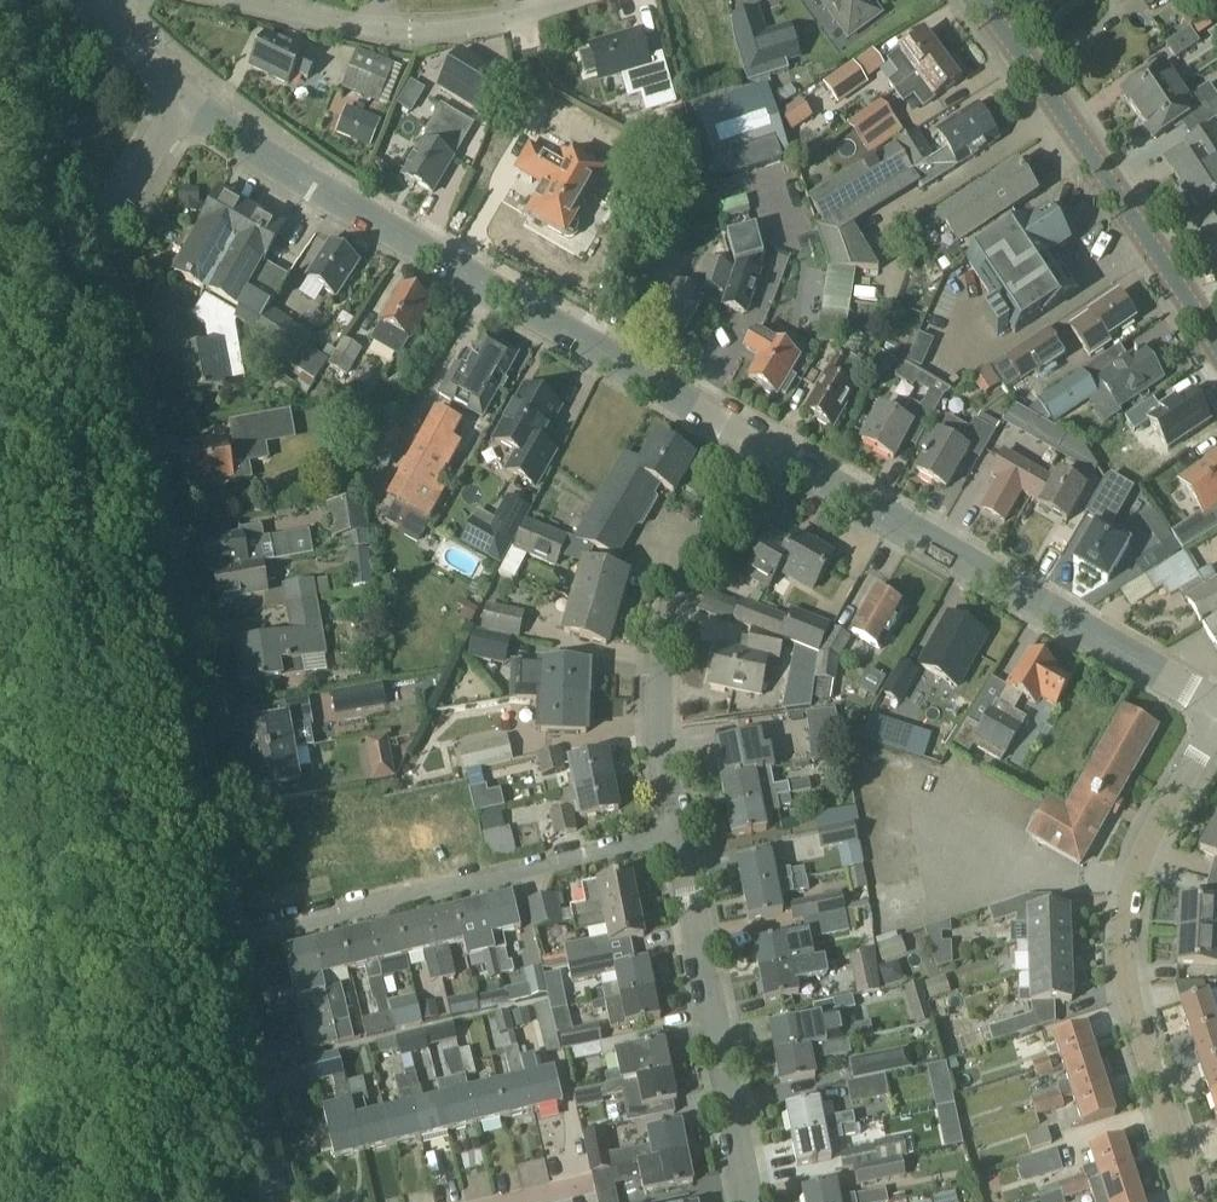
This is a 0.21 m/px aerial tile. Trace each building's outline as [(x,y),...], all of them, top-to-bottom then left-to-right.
[(848,39),(880,15),(869,0),(820,0),(848,39)] [(1190,30),(1207,19),(1198,7),(1181,18),(1190,30)] [(734,45),(747,86),(788,73),(785,64),(797,60),(787,30),(762,38),(754,14),(730,22),(734,45)] [(1199,45),(1195,39),(1212,28),(1207,19),(1190,30),(1165,47),(1175,61),(1199,45)] [(584,48),(616,39),(612,25),(580,35),(584,48)] [(581,59),(580,63),(580,66),(581,69),(583,72),(585,73),(588,74),(591,75),(597,74),(600,82),(635,71),(646,113),(674,105),(660,57),(647,61),(638,34),(590,48),(591,52),(587,52),(583,55),(581,59)] [(916,77),(941,59),(934,48),(937,46),(936,41),(933,36),(928,34),(925,36),(924,34),(898,53),(899,53),(887,62),(898,76),(887,84),(894,93),(906,84),(916,77)] [(252,64),(250,67),(288,86),(294,74),(308,81),(315,64),(301,57),(302,56),(264,39),(258,52),(254,54),(251,60),(252,64)] [(460,50),(436,90),(481,117),(505,77),(460,50)] [(872,50),(823,86),(837,106),(867,84),(865,81),(884,67),(872,50)] [(356,51),(337,99),(360,108),(363,99),(385,108),(401,69),(403,70),(405,63),(388,56),(385,63),(356,51)] [(941,59),(916,77),(933,100),(958,82),(957,81),(961,78),(959,73),(956,69),(952,67),(949,69),(941,59)] [(1164,66),(1121,94),(1137,118),(1180,89),(1164,66)] [(409,114),(423,91),(408,83),(395,106),(409,114)] [(1137,118),(1153,141),(1181,123),(1192,139),(1216,122),(1216,95),(1211,86),(1188,101),(1180,89),(1137,118)] [(788,155),(766,88),(697,111),(719,178),(727,175),(728,180),(781,162),(780,158),(788,155)] [(865,114),(848,127),(861,145),(866,142),(876,158),(873,160),(888,185),(898,200),(900,204),(922,190),(910,172),(894,146),(890,149),(878,133),(893,122),(880,103),(878,105),(870,94),(857,103),(865,114)] [(801,101),(780,115),(792,133),(813,119),(801,101)] [(423,143),(403,178),(433,195),(452,161),(439,153),(445,142),(452,146),(468,119),(445,105),(430,132),(423,143)] [(935,132),(946,150),(947,151),(987,124),(976,106),(935,132)] [(681,107),(664,112),(670,134),(687,130),(681,107)] [(351,141),(368,148),(378,122),(361,115),(351,141)] [(931,159),(910,172),(922,190),(998,142),(987,124),(947,151),(946,150),(931,159)] [(1163,159),(1172,173),(1173,172),(1182,185),(1179,188),(1185,197),(1188,195),(1198,210),(1216,198),(1216,168),(1213,162),(1216,159),(1216,125),(1163,159)] [(914,133),(894,146),(910,172),(931,159),(914,133)] [(530,147),(517,170),(544,186),(527,216),(564,237),(568,239),(571,238),(574,237),(577,235),(579,233),(579,229),(579,226),(577,223),(574,220),(601,174),(563,153),(558,163),(530,147)] [(873,160),(808,200),(823,224),(824,225),(888,185),(873,160)] [(52,162),(38,164),(41,186),(55,184),(52,162)] [(1016,166),(938,218),(957,247),(1011,213),(1036,196),(1016,166)] [(816,228),(830,269),(831,271),(855,274),(855,270),(850,270),(839,236),(853,228),(898,200),(888,185),(824,225),(823,224),(816,228)] [(198,189),(177,190),(178,207),(181,206),(181,214),(196,214),(196,206),(199,206),(198,189)] [(175,264),(174,269),(177,271),(175,274),(204,291),(205,289),(237,309),(238,308),(243,311),(237,321),(250,328),(268,296),(251,285),(282,230),(221,194),(184,258),(181,256),(178,260),(175,264)] [(1068,244),(1047,212),(1029,224),(1028,222),(1020,227),(1011,213),(957,247),(938,218),(912,235),(942,279),(967,263),(1015,335),(1074,296),(1074,295),(1076,294),(1050,256),(1068,244)] [(1194,240),(1216,275),(1216,223),(1197,236),(1198,237),(1194,240)] [(1082,239),(1088,249),(1110,234),(1103,225),(1082,239)] [(853,228),(839,236),(850,270),(855,270),(878,272),(853,228)] [(737,265),(723,306),(746,315),(760,275),(763,258),(759,243),(755,229),(729,236),(726,237),(730,251),(734,266),(737,265)] [(330,245),(307,280),(336,299),(359,264),(355,262),(355,258),(349,255),(346,255),(330,245)] [(704,259),(698,283),(726,290),(732,267),(704,259)] [(828,268),(819,322),(822,323),(820,344),(834,345),(836,325),(847,327),(855,274),(831,271),(830,269),(828,268)] [(773,308),(784,279),(766,272),(755,302),(773,308)] [(383,324),(373,342),(399,357),(409,339),(430,305),(418,298),(417,294),(409,289),(405,291),(403,289),(383,324)] [(191,317),(203,326),(235,321),(232,308),(206,292),(191,317)] [(1090,318),(1072,330),(1090,357),(1109,345),(1105,339),(1134,321),(1119,297),(1089,317),(1090,318)] [(272,311),(252,340),(294,369),(314,340),(272,311)] [(896,342),(938,380),(962,354),(919,316),(896,342)] [(223,384),(246,380),(235,321),(203,326),(204,327),(208,348),(182,353),(190,397),(208,394),(208,398),(219,396),(218,392),(224,391),(223,384)] [(1047,331),(1005,359),(1020,382),(1062,354),(1047,331)] [(754,334),(745,350),(759,358),(747,378),(763,387),(763,392),(769,396),(774,394),(777,396),(799,360),(754,334)] [(463,354),(440,395),(482,419),(518,356),(485,338),(473,360),(463,354)] [(344,341),(329,366),(346,376),(361,352),(344,341)] [(1119,348),(1028,409),(1034,418),(1036,416),(1038,420),(1042,422),(1054,414),(1092,389),(1089,385),(1098,379),(1118,410),(1162,380),(1142,350),(1127,359),(1119,348)] [(817,393),(805,412),(831,428),(867,367),(849,357),(846,363),(836,357),(824,376),(823,375),(814,391),(817,393)] [(989,368),(971,381),(983,399),(1001,386),(989,368)] [(307,394),(315,383),(303,375),(295,386),(298,388),(307,394)] [(295,386),(282,377),(273,390),(289,401),(298,388),(295,386)] [(525,390),(495,442),(517,454),(507,472),(535,488),(554,455),(539,445),(559,410),(550,404),(550,400),(537,393),(534,395),(525,390)] [(930,391),(920,410),(932,417),(943,398),(942,397),(931,391),(930,391)] [(1152,402),(1124,420),(1133,434),(1149,424),(1167,452),(1209,424),(1190,396),(1175,406),(1174,405),(1160,414),(1152,402)] [(364,405),(355,406),(357,422),(367,421),(364,405)] [(878,409),(860,443),(892,460),(902,443),(914,449),(932,417),(920,410),(910,405),(901,422),(878,409)] [(445,408),(395,500),(429,519),(441,496),(434,492),(458,449),(465,453),(479,427),(445,408)] [(190,469),(187,472),(189,481),(192,482),(193,486),(232,479),(229,465),(247,462),(247,465),(268,461),(263,432),(286,428),(283,413),(256,418),(257,421),(239,424),(242,446),(226,449),(226,446),(210,448),(210,451),(187,455),(190,469)] [(1038,437),(1046,425),(1034,418),(1027,429),(1038,437)] [(938,435),(916,473),(945,490),(966,454),(978,461),(994,432),(973,421),(959,447),(938,435)] [(180,429),(183,451),(223,444),(219,422),(180,429)] [(361,439),(356,470),(384,473),(386,462),(389,462),(391,449),(394,450),(395,445),(361,439)] [(625,457),(576,544),(617,561),(654,498),(652,496),(658,486),(674,495),(694,460),(658,439),(642,467),(625,457)] [(998,480),(981,510),(1003,523),(1021,493),(1030,499),(1040,482),(1045,485),(1049,479),(1004,453),(991,476),(998,480)] [(1180,482),(1203,516),(1213,510),(1216,516),(1216,456),(1180,482)] [(1040,482),(1030,499),(1040,504),(1038,507),(1066,523),(1085,491),(1057,475),(1053,482),(1049,479),(1045,485),(1040,482)] [(1133,490),(1111,476),(1105,480),(1085,515),(1097,522),(1073,564),(1080,568),(1078,573),(1097,583),(1099,579),(1106,584),(1128,546),(1107,534),(1133,490)] [(251,501),(253,512),(314,503),(313,492),(251,501)] [(473,519),(459,545),(500,567),(531,510),(506,497),(489,528),(473,519)] [(363,500),(325,506),(330,541),(369,535),(363,500)] [(222,525),(200,528),(208,573),(214,572),(247,566),(248,568),(262,565),(262,564),(310,556),(306,535),(263,542),(261,529),(240,533),(241,536),(224,539),(222,525)] [(525,525),(514,552),(555,569),(560,558),(584,567),(590,552),(525,525)] [(1164,528),(1151,536),(1158,548),(1171,539),(1164,528)] [(772,534),(747,577),(767,589),(787,555),(782,551),(787,543),(772,534)] [(787,555),(767,589),(768,590),(778,573),(812,592),(832,557),(797,536),(791,545),(787,543),(782,551),(787,555)] [(1148,574),(1119,591),(1128,606),(1150,593),(1161,587),(1167,598),(1177,592),(1181,600),(1216,579),(1208,566),(1195,574),(1183,553),(1164,563),(1163,561),(1146,571),(1148,574)] [(247,566),(214,572),(220,603),(267,595),(266,586),(275,584),(272,565),(262,567),(262,565),(248,568),(247,566)] [(585,566),(575,601),(617,613),(627,578),(585,566)] [(371,588),(369,571),(349,573),(350,590),(371,588)] [(264,598),(266,608),(314,600),(330,597),(327,581),(281,589),(282,595),(264,598)] [(1216,616),(1216,585),(1187,602),(1201,626),(1216,616)] [(875,592),(850,635),(880,652),(904,609),(875,592)] [(292,635),(235,645),(242,688),(282,681),(282,679),(303,675),(301,661),(325,657),(320,630),(317,615),(315,600),(287,605),(292,635)] [(575,601),(566,635),(607,647),(617,613),(575,601)] [(486,607),(481,631),(521,640),(526,616),(486,607)] [(748,608),(742,626),(764,633),(770,615),(748,608)] [(783,609),(773,636),(815,652),(826,626),(783,609)] [(948,616),(919,667),(957,688),(985,637),(948,616)] [(1201,626),(1216,653),(1216,616),(1201,626)] [(818,682),(815,704),(830,706),(833,684),(836,685),(839,663),(841,664),(849,649),(847,647),(850,641),(834,631),(820,658),(819,658),(816,682),(818,682)] [(720,649),(711,689),(761,700),(769,661),(780,663),(784,643),(754,632),(752,642),(743,640),(741,653),(720,649)] [(480,634),(475,656),(508,663),(512,641),(480,634)] [(993,680),(954,745),(968,753),(972,746),(1000,762),(1024,721),(1012,713),(1021,697),(1035,705),(1040,698),(1054,707),(1068,683),(1054,674),(1055,671),(1029,655),(1017,675),(1014,673),(1006,688),(993,680)] [(518,664),(517,701),(540,702),(540,700),(589,702),(590,668),(542,667),(542,665),(518,664)] [(901,664),(884,694),(899,703),(916,673),(901,664)] [(364,689),(334,694),(338,717),(368,712),(364,689)] [(540,700),(540,702),(539,734),(587,735),(589,702),(540,700)] [(266,724),(238,729),(244,761),(293,752),(290,732),(313,728),(308,702),(264,709),(266,724)] [(1031,824),(1025,834),(1080,866),(1157,730),(1123,711),(1065,812),(1049,803),(1047,806),(1039,801),(1027,822),(1031,824)] [(836,714),(807,717),(809,734),(824,732),(825,741),(839,740),(836,714)] [(761,737),(715,747),(721,781),(771,772),(775,771),(768,737),(761,738),(761,737)] [(507,739),(459,750),(465,774),(512,763),(507,739)] [(293,752),(244,761),(249,794),(278,789),(280,803),(316,797),(311,770),(297,772),(293,752)] [(559,752),(537,757),(542,777),(564,771),(559,752)] [(569,763),(574,791),(575,792),(613,784),(607,756),(569,763)] [(395,781),(391,758),(368,762),(372,785),(395,781)] [(847,763),(833,765),(837,786),(851,783),(847,763)] [(771,772),(721,781),(727,811),(790,799),(791,798),(789,787),(775,789),(771,772)] [(493,783),(474,788),(478,807),(498,803),(493,783)] [(575,792),(579,816),(580,820),(619,814),(613,784),(575,792)] [(574,791),(558,793),(562,814),(572,812),(574,817),(579,816),(575,792),(574,791)] [(790,799),(727,811),(732,839),(767,833),(766,827),(769,826),(772,821),(771,815),(779,813),(779,810),(792,808),(790,799)] [(815,818),(818,834),(854,827),(851,811),(815,818)] [(477,817),(481,836),(502,831),(497,812),(477,817)] [(562,814),(550,817),(555,840),(577,835),(574,817),(572,812),(562,814)] [(1199,850),(1216,861),(1216,824),(1215,823),(1199,850)] [(857,844),(854,827),(818,834),(822,851),(857,844)] [(772,857),(737,864),(743,893),(777,886),(806,881),(804,871),(790,874),(789,871),(775,873),(772,857)] [(587,908),(572,911),(574,923),(638,910),(632,880),(583,889),(587,908)] [(777,886),(743,893),(749,922),(783,915),(780,898),(794,895),(794,894),(808,891),(806,881),(777,886)] [(794,923),(802,922),(802,924),(846,915),(842,895),(802,903),(801,900),(795,901),(796,905),(790,906),(794,923)] [(513,899),(483,906),(500,976),(514,973),(512,962),(509,963),(502,937),(520,933),(513,899)] [(556,899),(527,906),(533,932),(562,926),(556,899)] [(1017,900),(988,910),(993,925),(1016,917),(1016,926),(1028,926),(1029,943),(1069,942),(1069,939),(1072,939),(1075,936),(1075,926),(1072,924),(1069,924),(1069,911),(1028,913),(1022,915),(1017,900)] [(1178,933),(1216,935),(1216,904),(1180,902),(1178,933)] [(483,906),(456,912),(463,946),(467,959),(483,955),(489,979),(500,976),(483,906)] [(638,910),(574,923),(576,935),(606,929),(609,947),(644,940),(638,910)] [(456,912),(427,919),(442,983),(453,980),(452,978),(455,977),(449,950),(463,946),(456,912)] [(813,960),(810,941),(857,932),(854,914),(846,915),(802,924),(804,935),(787,938),(787,939),(753,946),(759,975),(793,968),(814,963),(813,960)] [(427,919),(399,926),(407,960),(423,956),(426,971),(438,969),(442,983),(427,919)] [(399,926),(370,933),(387,1000),(388,1000),(382,979),(409,973),(406,960),(407,960),(399,926)] [(941,944),(941,934),(940,926),(924,931),(937,970),(943,968),(941,944)] [(370,933),(342,939),(351,973),(365,970),(373,1003),(375,1003),(379,1019),(389,1017),(385,1001),(387,1000),(370,933)] [(1177,965),(1216,967),(1216,951),(1216,935),(1178,933),(1177,965)] [(342,939),(314,946),(322,980),(351,973),(342,939)] [(897,939),(877,946),(883,964),(906,956),(900,939),(897,939)] [(602,942),(564,949),(568,967),(605,960),(602,942)] [(1029,943),(1017,944),(1017,957),(1029,956),(1029,974),(1070,973),(1069,942),(1029,943)] [(314,946),(285,953),(293,987),(322,980),(314,946)] [(605,960),(568,967),(571,986),(609,979),(605,960)] [(793,968),(759,975),(765,1004),(799,998),(795,979),(824,973),(821,960),(813,960),(814,963),(793,968)] [(617,988),(589,994),(591,1006),(654,992),(648,963),(614,970),(617,988)] [(877,973),(854,978),(858,997),(880,992),(877,973)] [(1030,992),(1018,993),(1018,1005),(1071,1003),(1071,991),(1074,991),(1076,988),(1076,978),(1073,976),(1070,976),(1070,973),(1029,974),(1030,992)] [(322,980),(293,987),(309,1054),(339,1048),(333,1025),(325,990),(322,980)] [(924,985),(929,1001),(944,996),(939,980),(924,985)] [(928,1003),(922,984),(905,990),(911,1009),(928,1003)] [(1174,985),(1190,1035),(1216,1026),(1216,1027),(1216,992),(1207,995),(1203,984),(1174,985)] [(341,986),(325,990),(333,1025),(349,1022),(341,986)] [(654,992),(591,1006),(593,1015),(606,1012),(610,1032),(660,1022),(654,992)] [(464,1016),(460,999),(447,1002),(451,1019),(464,1016)] [(935,1002),(935,1020),(956,1021),(957,1003),(935,1002)] [(549,1004),(535,1008),(546,1058),(560,1054),(549,1004)] [(438,1021),(434,1006),(420,1009),(423,1024),(438,1021)] [(418,1008),(389,1016),(394,1033),(422,1026),(418,1008)] [(530,1025),(526,1010),(513,1014),(517,1028),(530,1025)] [(803,1022),(769,1028),(775,1058),(809,1051),(809,1050),(849,1041),(865,1038),(862,1025),(843,1030),(839,1012),(803,1020),(803,1022)] [(898,1043),(926,1042),(925,1012),(897,1013),(898,1043)] [(508,1015),(493,1019),(499,1039),(513,1035),(508,1015)] [(1030,1016),(987,1030),(992,1045),(1035,1031),(1030,1016)] [(279,1040),(276,1024),(261,1027),(264,1043),(279,1040)] [(1190,1035),(1200,1066),(1216,1060),(1216,1027),(1216,1026),(1190,1035)] [(597,1027),(560,1035),(563,1051),(600,1043),(597,1027)] [(436,1031),(440,1046),(457,1042),(453,1028),(436,1031)] [(1086,1028),(1053,1038),(1063,1068),(1096,1057),(1086,1028)] [(415,1055),(411,1037),(397,1041),(401,1058),(410,1056),(415,1055)] [(638,1038),(599,1046),(602,1061),(617,1058),(620,1073),(607,1076),(609,1087),(670,1074),(665,1045),(640,1050),(638,1038)] [(809,1051),(775,1058),(781,1087),(815,1080),(812,1065),(853,1057),(849,1041),(809,1050),(809,1051)] [(517,1049),(503,1052),(512,1084),(525,1081),(521,1063),(517,1049)] [(469,1050),(459,1052),(465,1079),(476,1077),(469,1050)] [(459,1051),(443,1055),(450,1084),(465,1081),(465,1079),(459,1052),(459,1051)] [(907,1052),(849,1063),(853,1083),(885,1077),(911,1072),(907,1052)] [(339,1054),(306,1062),(311,1085),(344,1077),(339,1054)] [(1096,1057),(1063,1068),(1068,1084),(1072,1098),(1105,1087),(1096,1057)] [(1048,1059),(1032,1065),(1036,1078),(1053,1072),(1048,1059)] [(533,1060),(521,1063),(525,1081),(538,1078),(533,1060)] [(1200,1066),(1210,1096),(1216,1094),(1216,1060),(1200,1066)] [(419,1089),(415,1074),(405,1077),(409,1093),(409,1092),(419,1089)] [(670,1074),(609,1087),(610,1095),(638,1090),(642,1111),(676,1104),(670,1074)] [(538,1078),(525,1081),(533,1116),(562,1109),(554,1075),(538,1078)] [(409,1093),(405,1077),(394,1079),(398,1096),(409,1093)] [(853,1083),(847,1084),(851,1106),(889,1098),(885,1077),(853,1083)] [(512,1084),(497,1088),(505,1122),(533,1116),(525,1081),(512,1084)] [(270,1084),(274,1113),(292,1110),(288,1082),(270,1084)] [(362,1083),(348,1086),(364,1154),(392,1148),(384,1114),(367,1118),(364,1104),(366,1103),(362,1083)] [(1058,1093),(1031,1102),(1036,1118),(1064,1108),(1062,1101),(1072,1098),(1068,1084),(1056,1088),(1058,1093)] [(327,1129),(316,1132),(321,1153),(332,1151),(335,1161),(364,1154),(348,1086),(335,1089),(339,1108),(323,1112),(327,1129)] [(1105,1087),(1072,1098),(1082,1127),(1115,1117),(1105,1087)] [(497,1088),(469,1094),(477,1129),(505,1122),(497,1088)] [(419,1089),(409,1092),(409,1093),(412,1107),(420,1142),(449,1135),(440,1101),(424,1105),(420,1089),(419,1089)] [(469,1094),(440,1101),(449,1135),(477,1129),(469,1094)] [(401,1110),(384,1114),(392,1148),(420,1142),(412,1107),(409,1095),(398,1098),(401,1110)] [(820,1104),(785,1111),(791,1140),(825,1133),(823,1121),(820,1104)] [(852,1116),(823,1121),(825,1133),(827,1144),(857,1138),(852,1116)] [(615,1172),(652,1164),(687,1157),(681,1128),(646,1135),(650,1151),(608,1160),(610,1171),(611,1173),(615,1172)] [(1046,1130),(1023,1138),(1029,1154),(1053,1145),(1046,1130)] [(610,1171),(608,1160),(603,1132),(602,1131),(583,1135),(591,1175),(610,1171)] [(941,1136),(944,1150),(962,1146),(959,1132),(941,1136)] [(825,1133),(791,1140),(797,1169),(831,1163),(827,1144),(825,1133)] [(1122,1139),(1089,1150),(1099,1180),(1132,1169),(1122,1139)] [(854,1170),(901,1161),(908,1160),(904,1140),(875,1146),(876,1149),(840,1156),(843,1170),(854,1168),(854,1170)] [(783,1154),(760,1157),(762,1177),(786,1174),(783,1154)] [(652,1164),(615,1172),(618,1185),(640,1181),(644,1197),(692,1186),(687,1157),(652,1164)] [(905,1180),(901,1161),(854,1170),(857,1190),(905,1180)] [(1099,1180),(1106,1201),(1130,1201),(1141,1198),(1132,1169),(1099,1180)] [(1058,1186),(1060,1191),(1064,1200),(1091,1191),(1086,1176),(1058,1186)] [(801,1193),(803,1201),(888,1201),(886,1191),(838,1201),(836,1186),(801,1193)] [(1036,1200),(1036,1201),(1064,1201),(1064,1200),(1060,1191),(1036,1200)]
